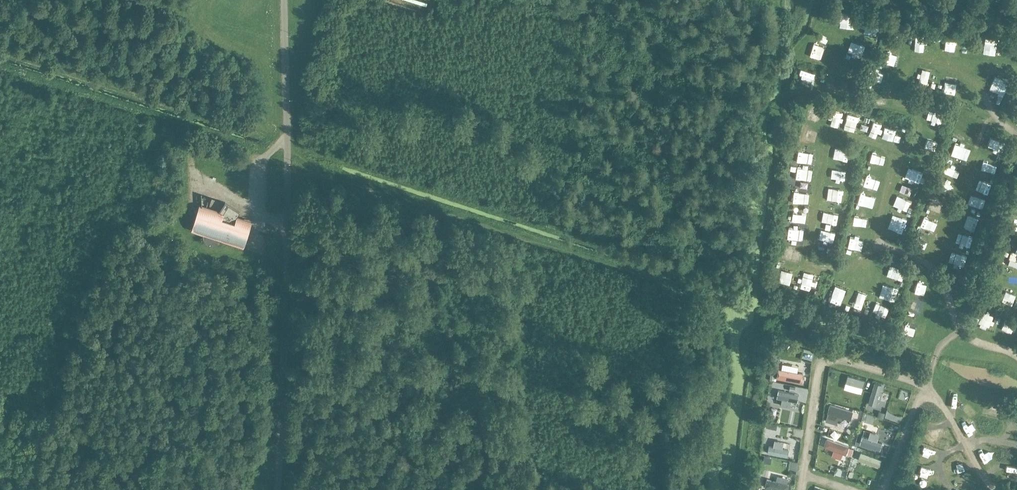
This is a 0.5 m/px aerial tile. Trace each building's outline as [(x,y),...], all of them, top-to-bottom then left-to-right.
[(865,24),(863,34),(873,35),(875,25),(865,24)] [(912,48),(926,48),(926,36),(912,35),(912,48)] [(974,50),(986,50),(986,38),(975,38),(974,50)] [(937,40),(937,51),(949,51),(949,41),(937,40)] [(995,52),(1006,52),(1007,41),(996,41),(995,52)] [(963,45),(954,43),(953,52),(962,53),(963,45)] [(815,58),(819,50),(810,45),(806,53),(815,58)] [(896,61),(899,51),(886,47),(883,58),(896,61)] [(801,78),(813,82),(817,70),(804,66),(801,78)] [(871,68),(869,76),(882,79),(883,71),(871,68)] [(994,86),(1005,91),(1009,83),(999,77),(994,86)] [(959,96),(962,85),(950,83),(948,93),(959,96)] [(979,115),(981,106),(969,104),(967,112),(979,115)] [(834,109),(832,118),(843,119),(845,111),(834,109)] [(807,120),(817,120),(817,110),(808,110),(807,120)] [(899,141),(900,126),(885,125),(884,140),(899,141)] [(984,137),(982,146),(992,148),(994,139),(984,137)] [(963,159),(966,151),(952,145),(948,153),(963,159)] [(830,150),(830,163),(843,163),(843,151),(830,150)] [(871,163),(882,166),(884,156),(874,153),(871,163)] [(984,172),(993,175),(996,164),(987,161),(984,172)] [(941,176),(951,179),(951,178),(957,180),(960,171),(943,166),(941,176)] [(919,185),(924,173),(914,168),(909,180),(919,185)] [(987,192),(990,181),(975,177),(972,188),(987,192)] [(945,195),(947,185),(936,183),(934,193),(945,195)] [(836,199),(840,186),(831,184),(827,196),(836,199)] [(878,196),(863,191),(860,200),(875,205),(878,196)] [(929,198),(928,205),(942,209),(944,202),(937,200),(938,200),(929,198)] [(973,199),(971,209),(981,212),(984,201),(973,199)] [(220,243),(221,242),(243,250),(252,221),(238,216),(240,212),(225,203),(220,211),(202,205),(199,204),(190,233),(205,238),(205,239),(205,240),(206,241),(206,242),(207,243),(208,245),(209,246),(210,246),(211,246),(212,247),(213,247),(215,247),(216,247),(216,246),(218,245),(219,244),(220,244),(220,243)] [(834,217),(834,205),(824,204),(823,216),(834,217)] [(863,210),(856,209),(854,221),(868,223),(870,210),(863,208),(863,210)] [(937,232),(939,222),(934,220),(934,219),(922,215),(919,227),(937,232)] [(975,229),(978,220),(962,216),(959,225),(975,229)] [(820,226),(818,235),(832,238),(834,229),(820,226)] [(854,232),(852,244),(863,246),(864,234),(854,232)] [(927,247),(930,239),(915,233),(912,241),(927,247)] [(955,237),(951,246),(968,252),(971,244),(955,237)] [(1007,246),(1008,259),(1016,259),(1016,252),(1015,252),(1015,245),(1007,246)] [(946,263),(961,270),(964,261),(950,254),(946,263)] [(904,280),(906,274),(901,272),(902,268),(887,264),(884,275),(904,280)] [(796,284),(800,268),(788,265),(784,281),(796,284)] [(807,287),(817,287),(818,274),(808,273),(807,287)] [(929,291),(930,281),(914,281),(914,291),(929,291)] [(838,282),(833,296),(842,299),(847,285),(838,282)] [(879,293),(893,299),(897,289),(883,283),(879,293)] [(863,308),(868,292),(857,289),(853,305),(863,308)] [(907,310),(916,313),(919,301),(911,299),(907,310)] [(879,304),(875,314),(884,318),(888,308),(879,304)] [(981,309),(976,322),(986,326),(991,313),(981,309)] [(1004,334),(1011,322),(1001,317),(995,329),(1004,334)] [(923,335),(926,324),(919,322),(906,318),(903,330),(923,335)] [(823,362),(825,356),(826,356),(828,348),(820,345),(816,360),(823,362)] [(803,375),(778,370),(777,379),(801,384),(803,375)] [(864,380),(847,377),(844,388),(861,392),(864,380)] [(874,384),(867,405),(876,408),(883,387),(874,384)] [(799,400),(808,403),(811,391),(801,388),(799,400)] [(798,395),(777,391),(775,400),(796,404),(798,395)] [(853,413),(829,405),(826,415),(850,422),(853,413)] [(1005,427),(1016,429),(1016,411),(1008,410),(1005,427)] [(861,437),(858,447),(879,454),(882,444),(861,437)] [(847,446),(825,439),(822,447),(845,454),(847,446)] [(919,443),(916,454),(928,457),(931,446),(919,443)] [(789,452),(767,447),(765,453),(788,458),(789,452)] [(881,460),(859,453),(856,462),(879,469),(881,460)] [(913,474),(929,471),(927,460),(911,464),(913,474)] [(876,469),(873,480),(883,482),(886,472),(876,469)] [(789,475),(768,471),(767,479),(787,483),(789,475)] [(929,488),(937,489),(941,489),(943,481),(932,478),(929,488)]
